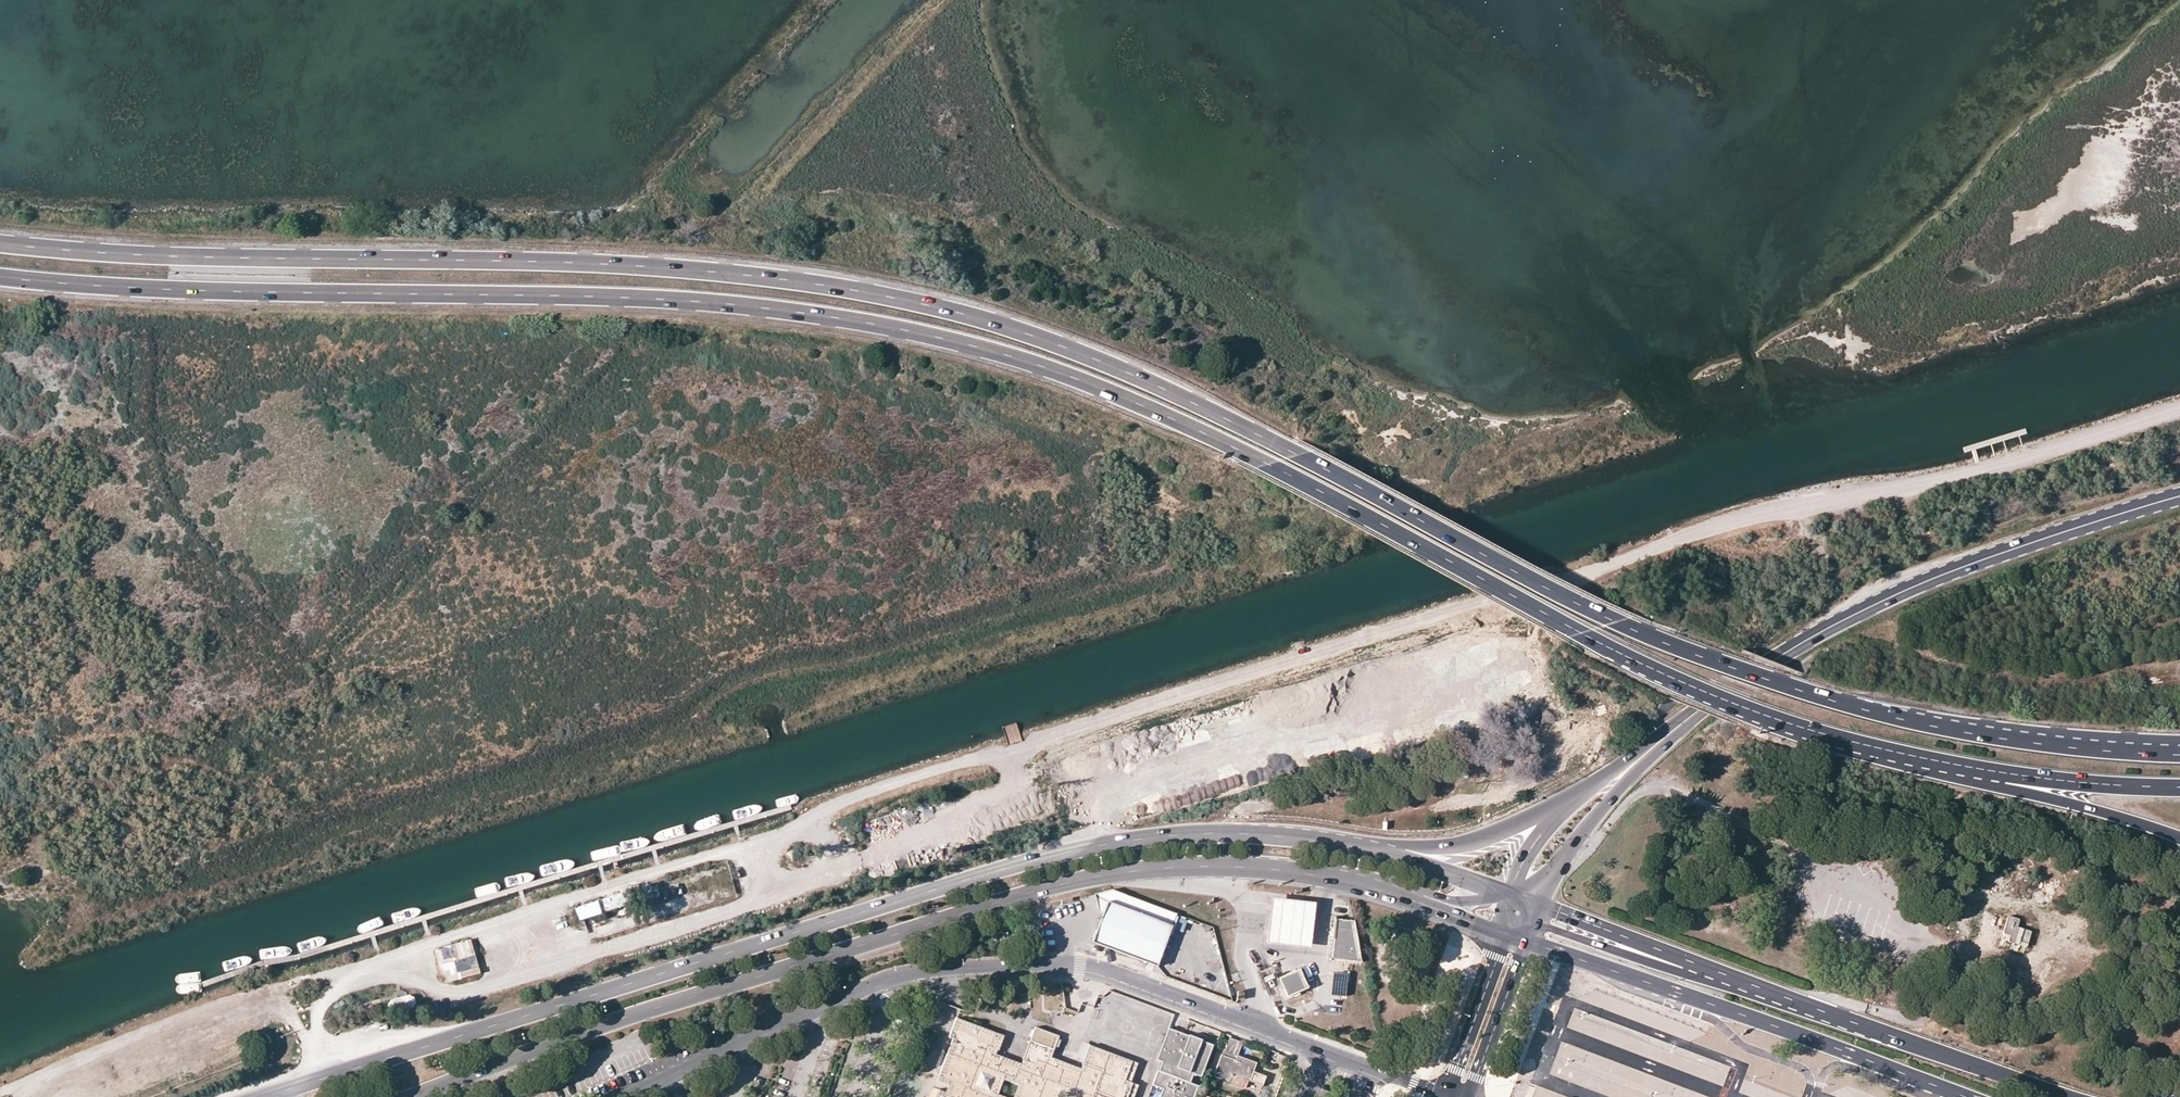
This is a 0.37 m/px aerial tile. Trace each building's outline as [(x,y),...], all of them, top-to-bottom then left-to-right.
[(1422,665),(1426,675),(1437,672),(1433,661),(1422,665)] [(1418,663),(1403,665),(1405,679),(1419,677),(1418,663)] [(1523,678),(1533,679),(1534,669),(1524,668),(1523,678)] [(1393,697),(1401,696),(1399,677),(1391,678),(1393,697)] [(1352,683),(1333,689),(1335,698),(1355,692),(1352,683)] [(1514,696),(1524,690),(1520,684),(1510,690),(1514,696)] [(1315,708),(1324,707),(1322,690),(1313,691),(1315,708)] [(1305,697),(1307,715),(1314,714),(1311,696),(1305,697)] [(1288,715),(1303,712),(1300,698),(1286,701),(1288,715)] [(1431,705),(1433,715),(1459,708),(1456,698),(1431,705)] [(1264,711),(1267,720),(1286,714),(1283,705),(1264,711)] [(1396,724),(1422,720),(1420,712),(1395,716),(1396,724)] [(1445,736),(1458,730),(1453,717),(1439,722),(1445,736)] [(1278,727),(1295,725),(1294,718),(1277,720),(1278,727)] [(1425,730),(1437,728),(1435,718),(1423,720),(1425,730)] [(1238,736),(1235,722),(1228,724),(1232,738),(1238,736)] [(1329,741),(1330,747),(1343,745),(1342,739),(1329,741)] [(1352,760),(1361,758),(1357,741),(1348,743),(1352,760)] [(1209,742),(1185,749),(1188,757),(1212,751),(1209,742)] [(1142,749),(1143,762),(1150,761),(1148,749),(1142,749)] [(1126,763),(1140,760),(1138,752),(1125,754),(1126,763)] [(1162,766),(1183,760),(1181,753),(1160,759),(1162,766)] [(1225,760),(1228,771),(1254,764),(1251,754),(1225,760)] [(1266,755),(1257,759),(1267,780),(1276,776),(1266,755)] [(1110,781),(1143,771),(1140,764),(1107,773),(1110,781)] [(1231,777),(1233,785),(1242,783),(1240,775),(1231,777)] [(1209,776),(1203,778),(1208,793),(1215,791),(1209,776)] [(1149,800),(1153,814),(1166,811),(1163,797),(1149,800)] [(827,828),(833,852),(842,850),(835,825),(827,828)] [(621,891),(574,908),(579,921),(626,904),(621,891)] [(1294,932),(1296,916),(1272,913),(1274,895),(1235,891),(1232,927),(1294,933),(1294,932)] [(1108,900),(1093,941),(1157,965),(1172,924),(1108,900)] [(1296,916),(1294,932),(1323,935),(1325,920),(1312,919),(1313,905),(1297,903),(1296,916)] [(1333,920),(1334,960),(1359,959),(1358,919),(1333,920)] [(446,979),(479,972),(472,939),(452,944),(456,961),(443,963),(446,979)] [(1302,969),(1280,978),(1288,997),(1310,988),(1302,969)] [(1332,972),(1332,995),(1347,996),(1348,973),(1332,972)] [(1606,1010),(1608,990),(1600,990),(1599,1009),(1606,1010)] [(1629,996),(1627,1005),(1653,1011),(1655,1003),(1629,996)] [(389,997),(389,1009),(415,1008),(415,997),(389,997)] [(957,1039),(964,1020),(956,1017),(949,1036),(953,1037),(957,1039)] [(1048,1060),(1050,1056),(1058,1035),(1035,1026),(1021,1063),(1020,1067),(1008,1063),(1010,1059),(987,1050),(994,1031),(964,1020),(957,1039),(953,1037),(947,1052),(955,1055),(948,1073),(940,1070),(937,1079),(948,1083),(953,1085),(949,1093),(945,1092),(938,1089),(935,1096),(1009,1096),(998,1093),(1003,1078),(1017,1084),(1012,1096),(1035,1096),(1048,1060)] [(1214,1044),(1190,1033),(1189,1034),(1169,1026),(1156,1058),(1162,1060),(1158,1069),(1157,1068),(1151,1083),(1162,1087),(1158,1096),(1184,1096),(1186,1096),(1193,1096),(1198,1085),(1190,1081),(1193,1073),(1201,1076),(1214,1044)] [(1229,1037),(1224,1050),(1233,1053),(1238,1040),(1229,1037)] [(1238,1040),(1233,1053),(1237,1055),(1241,1042),(1238,1040)] [(1062,1061),(1060,1064),(1048,1060),(1035,1096),(1057,1096),(1059,1090),(1074,1096),(1125,1096),(1131,1081),(1130,1081),(1123,1078),(1130,1060),(1089,1044),(1081,1064),(1086,1066),(1084,1069),(1080,1068),(1062,1061)] [(948,1073),(955,1055),(947,1052),(940,1070),(948,1073)] [(1221,1054),(1213,1075),(1228,1081),(1231,1073),(1248,1079),(1249,1080),(1252,1071),(1255,1062),(1237,1055),(1235,1059),(1221,1054)] [(1062,1061),(1050,1056),(1048,1060),(1060,1064),(1062,1061)] [(1020,1067),(1021,1063),(1010,1059),(1008,1063),(1020,1067)] [(1130,1060),(1123,1078),(1130,1081),(1137,1063),(1130,1060)] [(1611,1060),(1607,1069),(1617,1074),(1621,1065),(1611,1060)] [(1265,1075),(1252,1071),(1249,1080),(1261,1085),(1265,1075)] [(1248,1079),(1231,1073),(1228,1081),(1245,1087),(1248,1079)] [(1652,1096),(1657,1085),(1633,1074),(1628,1086),(1652,1096)] [(1125,1096),(1133,1096),(1138,1084),(1131,1081),(1125,1096)]
